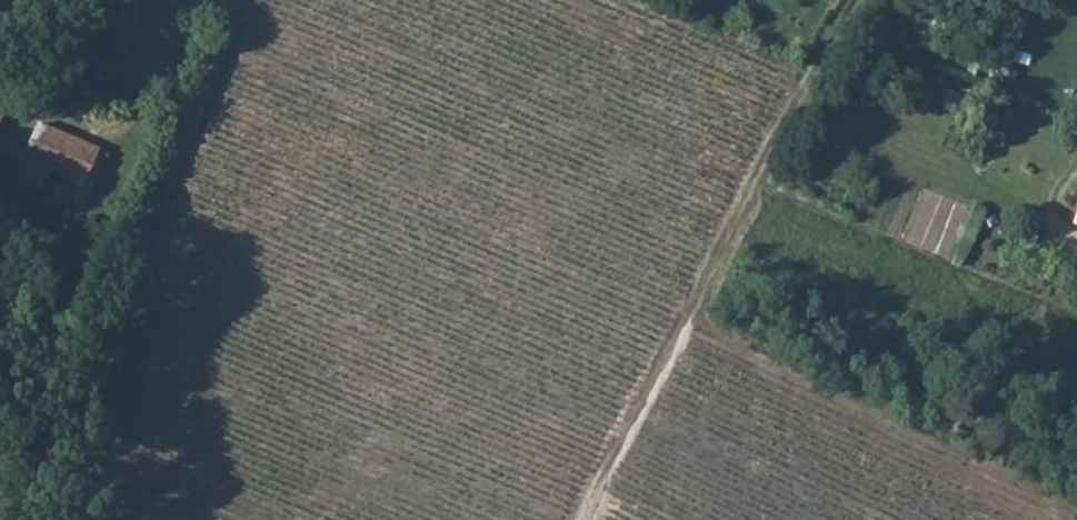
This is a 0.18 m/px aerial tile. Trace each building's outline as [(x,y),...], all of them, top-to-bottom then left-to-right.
[(36,123),(20,161),(88,187),(103,148),(36,123)]
